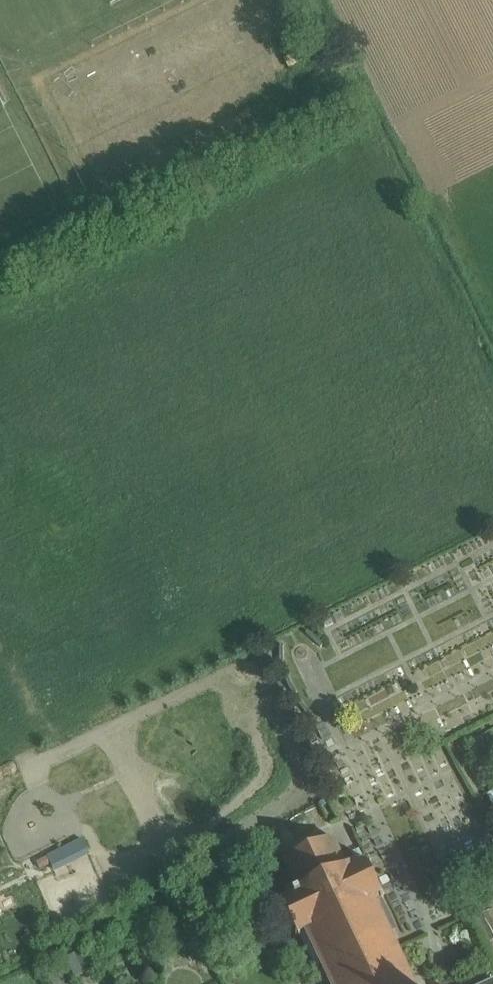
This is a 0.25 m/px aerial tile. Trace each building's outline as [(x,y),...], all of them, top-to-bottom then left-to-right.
[(50,851),(59,869),(95,851),(86,833),(50,851)] [(413,982),(416,981),(415,978),(412,979),(406,965),(408,964),(407,962),(404,963),(398,949),(400,948),(399,946),(397,947),(390,933),(393,932),(392,930),(394,929),(380,900),(384,899),(382,896),(385,895),(384,893),(381,894),(368,865),(370,863),(369,861),(367,863),(365,860),(363,861),(365,864),(358,867),(354,857),(344,862),(333,838),(285,860),(296,884),(285,890),(289,900),(284,902),(283,899),(281,900),(282,903),(280,904),(281,906),(283,905),(297,934),(295,935),(296,937),(298,936),(299,939),(303,937),(317,966),(319,965),(319,967),(322,965),(328,979),(326,981),(327,983),(330,982),(331,983),(414,983),(413,982)] [(492,882),(464,893),(492,964),(492,882)]
